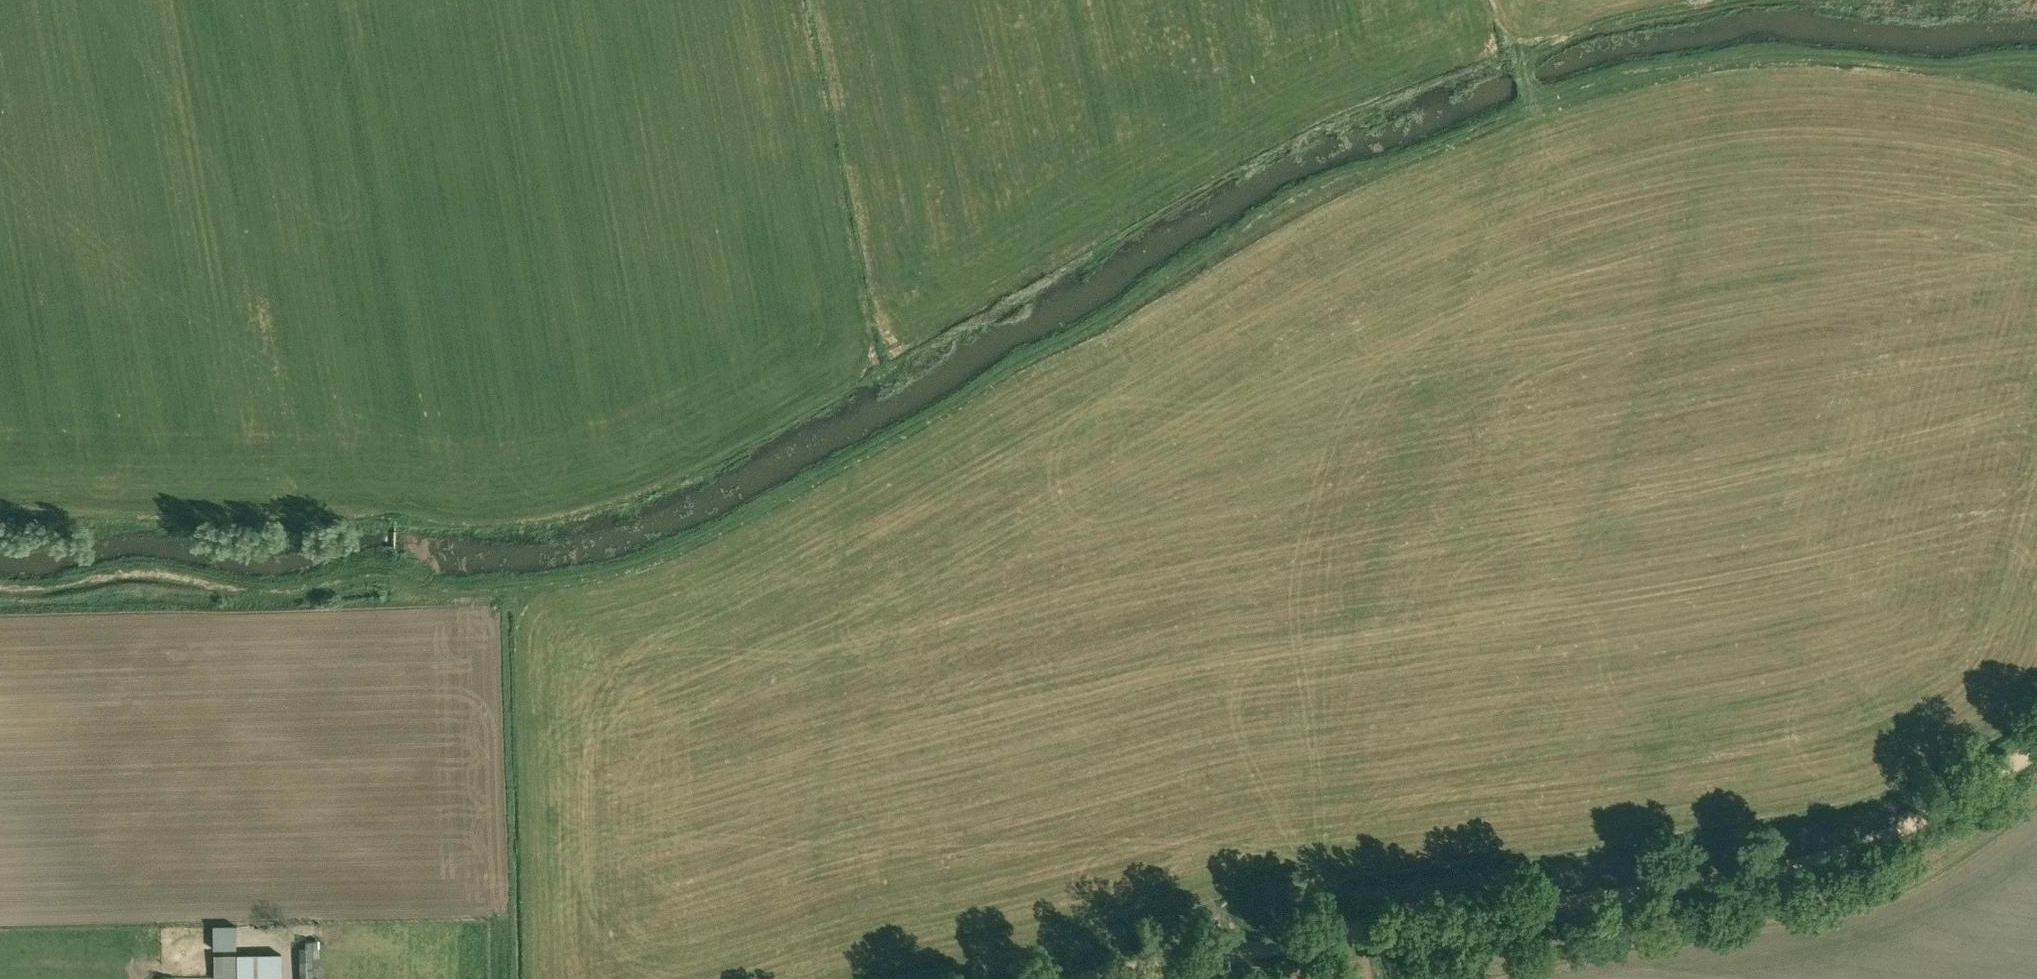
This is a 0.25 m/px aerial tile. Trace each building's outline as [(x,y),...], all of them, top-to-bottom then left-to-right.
[(300,978),(314,978),(313,940),(305,940),(305,947),(300,947),(300,978)] [(257,978),(282,978),(282,953),(257,953),(238,954),(215,955),(215,967),(216,967),(216,978),(232,978),(239,978),(257,978)]
